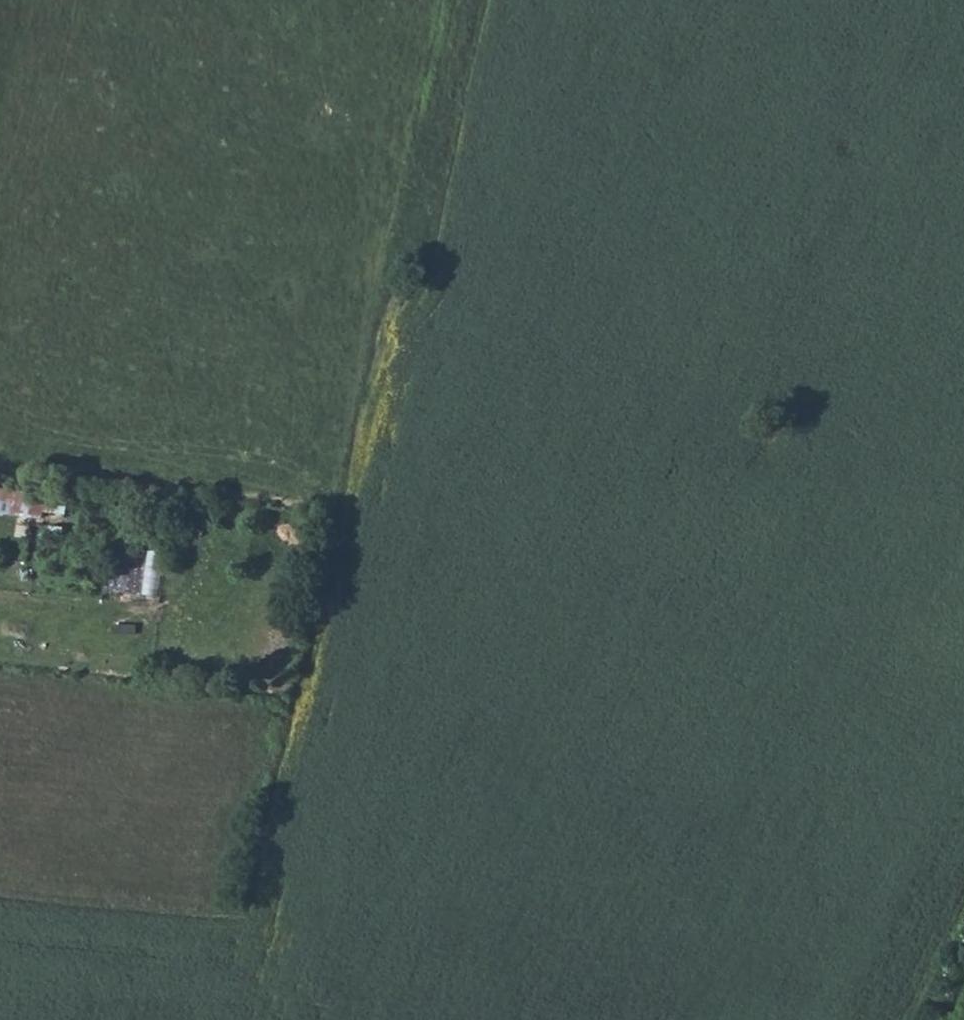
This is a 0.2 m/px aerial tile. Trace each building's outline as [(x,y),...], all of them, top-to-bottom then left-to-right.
[(33,517),(36,490),(0,487),(0,514),(33,517)]
